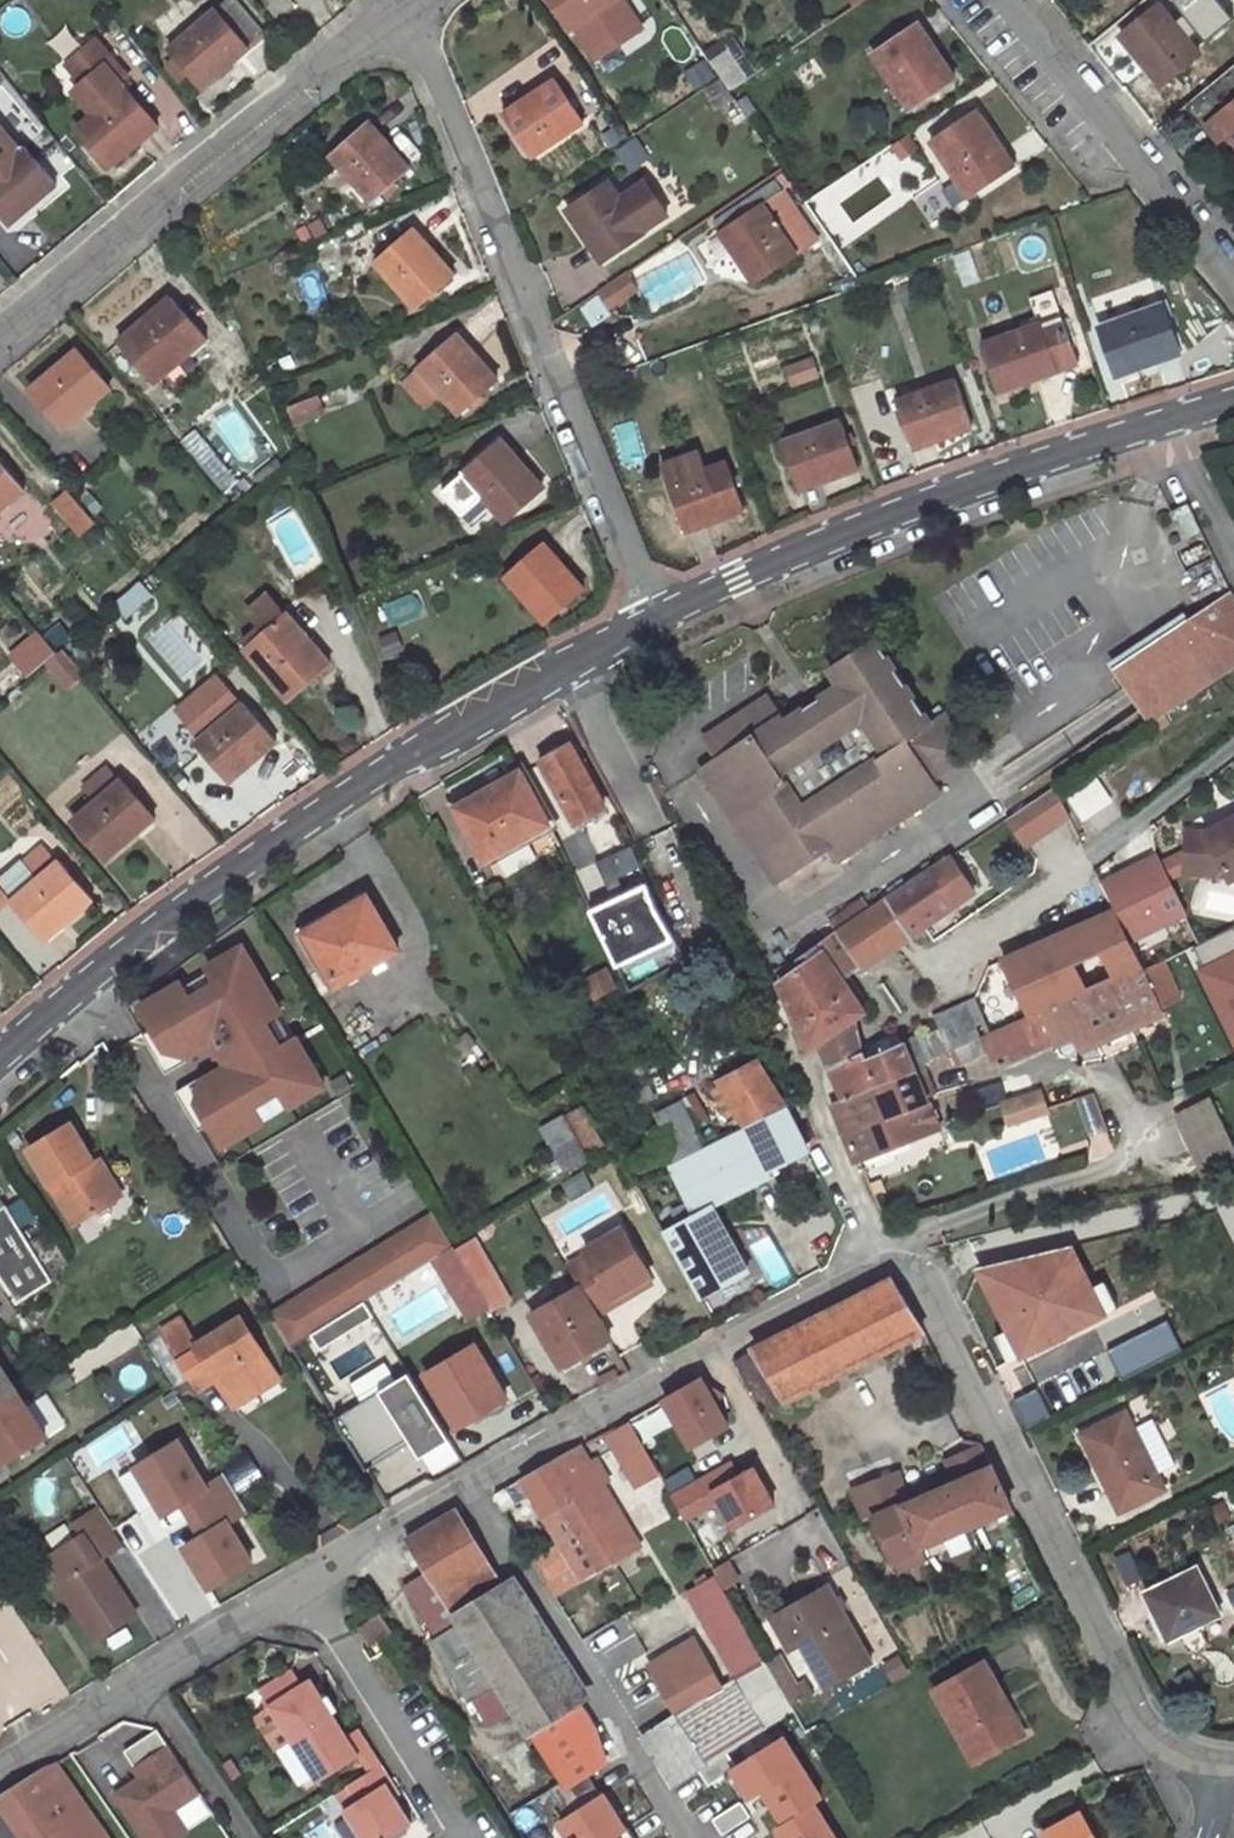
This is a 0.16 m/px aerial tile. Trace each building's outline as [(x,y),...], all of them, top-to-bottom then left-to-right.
[(169,49),(177,57),(169,64),(183,80),(190,73),(202,87),(250,47),(248,45),(262,31),(236,0),(227,0),(169,49)] [(573,29),(617,0),(553,0),(573,29)] [(1205,40),(1233,22),(1233,20),(1221,0),(1179,0),(1205,40)] [(1201,52),(1161,3),(1122,36),(1149,68),(1151,66),(1164,83),(1201,52)] [(912,109),(955,79),(929,41),(928,42),(915,24),(873,53),(912,109)] [(95,115),(78,129),(111,167),(143,139),(141,137),(157,123),(127,88),(133,83),(97,40),(69,64),(85,83),(75,91),(95,115)] [(727,49),(711,61),(721,77),(730,89),(747,78),(727,49)] [(705,88),(719,108),(735,98),(730,89),(721,77),(705,88)] [(585,121),(556,78),(521,102),(523,105),(506,116),(532,156),(585,121)] [(756,111),(745,95),(737,101),(748,117),(756,111)] [(1218,114),(1231,130),(1229,132),(1230,134),(1233,139),(1233,100),(1218,114)] [(977,110),(932,139),(970,197),(1011,168),(1000,151),(1003,149),(977,110)] [(1231,130),(1218,114),(1205,125),(1219,143),(1230,134),(1229,132),(1231,130)] [(366,124),(330,156),(372,203),(410,168),(382,136),(380,139),(366,124)] [(908,135),(894,144),(904,160),(919,150),(908,135)] [(25,146),(0,168),(0,214),(8,223),(25,209),(27,211),(58,185),(25,146)] [(607,258),(646,231),(644,228),(670,211),(648,178),(622,195),(611,179),(569,208),(592,243),(594,241),(607,258)] [(819,239),(778,179),(714,222),(743,265),(747,263),(759,281),(819,239)] [(958,206),(941,181),(931,188),(947,213),(958,206)] [(411,229),(375,261),(418,308),(455,275),(428,243),(425,245),(411,229)] [(1093,304),(1119,373),(1156,358),(1155,356),(1177,346),(1151,279),(1144,276),(1097,295),(1093,304)] [(172,297),(120,342),(154,383),(190,352),(188,350),(205,336),(172,297)] [(1060,316),(982,343),(999,392),(1037,379),(1036,375),(1078,360),(1061,316),(1060,316)] [(455,335),(419,368),(421,370),(441,392),(462,414),(500,380),(471,349),(469,351),(455,335)] [(112,389),(79,350),(30,391),(61,428),(78,413),(80,416),(112,389)] [(421,370),(406,384),(425,406),(441,392),(421,370)] [(973,425),(955,378),(896,400),(912,444),(932,438),(933,440),(973,425)] [(858,467),(841,420),(781,442),(797,486),(818,478),(819,481),(858,467)] [(499,442),(444,492),(463,512),(483,495),(506,520),(544,486),(516,455),(514,457),(499,442)] [(10,503),(7,500),(22,487),(0,460),(0,511),(10,503)] [(275,460),(256,475),(262,481),(280,465),(275,460)] [(744,509),(727,461),(667,483),(683,527),(703,520),(705,523),(744,509)] [(97,522),(71,492),(58,504),(83,534),(97,522)] [(1201,531),(1188,505),(1172,513),(1184,539),(1201,531)] [(546,624),(584,589),(555,557),(553,559),(540,545),(504,577),(546,624)] [(1224,673),(1233,667),(1233,598),(1231,591),(1189,619),(1224,673)] [(279,608),(260,625),(265,631),(285,614),(279,608)] [(291,700),(332,665),(301,629),(299,631),(285,614),(265,631),(246,647),(291,700)] [(1151,723),(1224,673),(1189,619),(1115,668),(1151,723)] [(769,699),(707,740),(721,761),(704,772),(779,885),(832,849),(841,862),(943,791),(934,779),(973,752),(946,713),(933,722),(878,639),(832,671),(840,685),(821,699),(827,708),(814,717),(808,709),(786,724),(769,699)] [(82,644),(75,647),(81,665),(90,662),(82,644)] [(65,649),(49,662),(69,686),(85,673),(65,649)] [(256,683),(237,662),(219,678),(237,699),(256,683)] [(821,699),(808,709),(814,717),(827,708),(821,699)] [(246,768),(277,740),(244,702),(226,717),(216,706),(199,721),(209,732),(196,743),(228,780),(244,766),(246,768)] [(571,746),(541,762),(575,824),(604,807),(571,746)] [(520,773),(455,806),(485,860),(548,824),(520,773)] [(1098,776),(1067,796),(1085,822),(1115,802),(1098,776)] [(120,778),(72,819),(106,858),(137,830),(135,827),(151,813),(120,778)] [(1008,821),(1027,850),(1074,818),(1055,790),(1008,821)] [(1230,823),(1231,826),(1224,829),(1222,826),(1202,836),(1185,835),(1184,877),(1219,878),(1225,875),(1229,881),(1233,879),(1233,821),(1230,823)] [(844,936),(864,966),(973,891),(950,857),(903,890),(870,907),(865,899),(834,920),(844,936)] [(631,858),(612,867),(618,881),(637,872),(631,858)] [(61,925),(93,898),(60,859),(11,902),(43,938),(60,924),(61,925)] [(621,966),(674,940),(647,885),(594,912),(621,966)] [(11,902),(0,888),(0,912),(11,902)] [(366,898),(304,933),(334,986),(396,952),(366,898)] [(1143,967),(1115,910),(1002,959),(1030,1016),(1041,1011),(1143,967)] [(809,963),(779,984),(809,1049),(817,1043),(856,1018),(864,1013),(856,1000),(843,980),(848,977),(864,966),(844,936),(806,955),(807,957),(806,958),(809,963)] [(181,984),(141,1008),(154,1030),(167,1052),(180,1044),(187,1057),(188,1057),(213,1042),(228,1067),(203,1081),(202,1082),(210,1095),(197,1103),(210,1125),(223,1147),(263,1124),(260,1119),(254,1108),(281,1092),(288,1104),(290,1108),(324,1088),(284,1019),(280,1021),(269,1028),(253,1000),(265,994),(268,992),(242,948),(208,968),(210,972),(217,984),(190,1000),(183,988),(181,984)] [(1196,968),(1233,1046),(1233,950),(1196,968)] [(1163,961),(1145,969),(1163,1005),(1179,998),(1163,961)] [(1056,1045),(1057,1047),(1072,1039),(1077,1049),(1163,1011),(1161,1006),(1163,1005),(1145,969),(1143,967),(1041,1011),(1056,1045)] [(217,984),(210,972),(183,988),(190,1000),(217,984)] [(843,980),(856,1000),(862,998),(848,977),(843,980)] [(280,1021),(265,994),(253,1000),(269,1028),(280,1021)] [(863,1052),(830,1068),(844,1100),(913,1071),(912,1067),(922,1063),(950,1051),(981,1037),(965,1003),(933,1016),(940,1029),(902,1045),(871,1058),(868,1060),(863,1052)] [(981,1037),(950,1051),(958,1066),(990,1052),(994,1061),(1010,1060),(1037,1048),(1039,1053),(1056,1045),(1041,1011),(1030,1016),(981,1037)] [(859,1029),(856,1018),(817,1043),(821,1052),(859,1029)] [(821,1052),(830,1068),(863,1052),(859,1029),(821,1052)] [(187,1057),(180,1044),(167,1052),(154,1030),(143,1036),(166,1075),(191,1060),(188,1057),(187,1057)] [(468,1032),(450,1043),(457,1056),(475,1045),(468,1032)] [(864,1046),(871,1058),(902,1045),(898,1032),(864,1046)] [(1057,1047),(1062,1056),(1077,1049),(1072,1039),(1057,1047)] [(758,1063),(720,1082),(746,1125),(785,1106),(758,1063)] [(855,1162),(937,1128),(916,1076),(923,1072),(922,1069),(923,1067),(922,1063),(912,1067),(913,1071),(844,1100),(831,1106),(855,1162)] [(210,1095),(202,1082),(203,1081),(201,1078),(176,1092),(199,1131),(210,1125),(197,1103),(210,1095)] [(260,1119),(288,1104),(281,1092),(254,1108),(260,1119)] [(1046,1116),(1040,1096),(1003,1107),(1009,1127),(1046,1116)] [(1199,1173),(1233,1161),(1233,1144),(1217,1097),(1176,1112),(1199,1173)] [(682,1103),(656,1116),(669,1145),(658,1150),(664,1165),(667,1163),(701,1147),(682,1103)] [(672,1172),(693,1215),(779,1174),(773,1163),(805,1148),(785,1106),(746,1125),(701,1147),(667,1163),(672,1172)] [(583,1108),(566,1118),(587,1154),(604,1144),(583,1108)] [(70,1124),(30,1148),(75,1223),(116,1199),(93,1162),(70,1124)] [(93,1162),(116,1199),(122,1195),(100,1158),(93,1162)] [(638,1190),(672,1172),(667,1163),(664,1165),(632,1180),(638,1190)] [(434,1216),(272,1314),(292,1346),(312,1334),(336,1319),(366,1301),(454,1248),(434,1216)] [(589,1254),(568,1266),(579,1286),(595,1314),(617,1301),(613,1295),(649,1274),(624,1229),(587,1250),(589,1254)] [(510,1301),(473,1239),(455,1251),(467,1271),(491,1312),(510,1301)] [(455,1251),(438,1260),(450,1280),(467,1271),(455,1251)] [(1081,1279),(1022,1308),(1045,1357),(1104,1329),(1081,1279)] [(754,1350),(783,1401),(922,1331),(891,1280),(754,1350)] [(1,1313),(13,1305),(0,1286),(0,1312),(1,1313)] [(579,1286),(531,1315),(561,1365),(608,1337),(595,1314),(579,1286)] [(366,1301),(336,1319),(345,1334),(375,1316),(366,1301)] [(182,1319),(162,1331),(188,1373),(207,1362),(217,1379),(229,1398),(273,1372),(240,1319),(198,1344),(182,1319)] [(336,1319),(312,1334),(321,1349),(345,1334),(336,1319)] [(6,1340),(0,1344),(0,1364),(2,1367),(17,1358),(6,1340)] [(474,1345),(425,1376),(458,1428),(507,1398),(474,1345)] [(764,1413),(783,1401),(754,1350),(734,1361),(764,1413)] [(757,1417),(764,1413),(734,1361),(727,1365),(757,1417)] [(207,1362),(188,1373),(199,1390),(217,1379),(207,1362)] [(5,1464),(46,1437),(2,1367),(0,1364),(0,1455),(5,1464)] [(273,1372),(229,1398),(234,1407),(278,1380),(273,1372)] [(409,1373),(335,1419),(368,1471),(411,1443),(421,1458),(451,1439),(409,1373)] [(633,1416),(646,1441),(678,1425),(691,1452),(735,1430),(708,1378),(633,1416)] [(1083,1435),(1120,1510),(1162,1488),(1155,1474),(1176,1463),(1154,1419),(1132,1429),(1124,1413),(1083,1435)] [(617,1445),(615,1447),(623,1460),(644,1448),(629,1421),(609,1432),(617,1445)] [(181,1441),(138,1467),(153,1492),(161,1487),(168,1497),(179,1491),(196,1519),(239,1493),(228,1476),(209,1487),(181,1441)] [(897,1473),(852,1493),(864,1520),(873,1517),(893,1559),(1012,1507),(981,1446),(953,1459),(945,1462),(955,1481),(910,1500),(897,1473)] [(583,1580),(640,1548),(640,1547),(602,1483),(590,1463),(581,1448),(553,1463),(553,1466),(524,1482),(532,1495),(560,1542),(533,1559),(548,1580),(573,1564),(583,1580)] [(644,1448),(623,1460),(633,1480),(655,1467),(644,1448)] [(780,1507),(753,1454),(673,1495),(686,1523),(721,1505),(734,1531),(780,1507)] [(598,1459),(590,1463),(602,1483),(610,1479),(598,1459)] [(134,1469),(118,1479),(139,1511),(155,1502),(134,1469)] [(494,1495),(505,1510),(532,1495),(524,1482),(523,1479),(494,1495)] [(153,1492),(160,1502),(168,1497),(161,1487),(153,1492)] [(239,1493),(196,1519),(207,1536),(196,1542),(202,1553),(194,1557),(213,1588),(255,1562),(230,1523),(249,1511),(239,1493)] [(81,1535),(38,1563),(53,1586),(59,1587),(94,1642),(135,1616),(100,1561),(121,1547),(97,1509),(74,1524),(81,1535)] [(597,1730),(507,1584),(502,1586),(457,1511),(407,1540),(426,1572),(411,1581),(444,1635),(434,1642),(461,1686),(457,1689),(467,1703),(475,1698),(491,1724),(513,1710),(558,1781),(573,1773),(592,1762),(596,1760),(597,1730)] [(188,1547),(194,1557),(202,1553),(196,1542),(188,1547)] [(1197,1568),(1146,1592),(1168,1638),(1179,1633),(1198,1624),(1219,1614),(1197,1568)] [(716,1574),(686,1591),(702,1621),(707,1618),(713,1631),(740,1616),(716,1574)] [(825,1584),(782,1609),(800,1641),(826,1687),(869,1662),(825,1584)] [(800,1641),(782,1609),(769,1616),(787,1649),(800,1641)] [(380,1612),(360,1626),(371,1644),(393,1631),(380,1612)] [(707,1618),(702,1621),(737,1683),(764,1729),(794,1710),(740,1616),(713,1631),(707,1618)] [(1198,1624),(1179,1633),(1188,1650),(1193,1651),(1197,1656),(1205,1648),(1206,1641),(1198,1624)] [(695,1641),(651,1666),(677,1716),(708,1765),(740,1744),(764,1729),(737,1683),(723,1691),(695,1641)] [(985,1662),(934,1691),(974,1762),(1018,1737),(999,1703),(1006,1699),(985,1662)] [(293,1670),(260,1690),(293,1740),(334,1713),(312,1678),(303,1684),(293,1670)] [(1025,1734),(1006,1699),(999,1703),(1018,1737),(1025,1734)] [(314,1776),(317,1781),(318,1781),(359,1756),(371,1748),(358,1727),(347,1734),(343,1728),(334,1713),(293,1740),(314,1776)] [(677,1716),(642,1738),(673,1786),(708,1765),(677,1716)] [(354,1721),(343,1728),(347,1734),(358,1727),(354,1721)] [(314,1776),(293,1740),(277,1750),(299,1786),(314,1776)] [(740,1744),(708,1765),(754,1837),(800,1837),(740,1744)] [(200,1799),(174,1747),(133,1766),(139,1778),(115,1789),(139,1837),(191,1837),(193,1837),(179,1809),(200,1799)] [(371,1748),(359,1756),(369,1772),(381,1764),(371,1748)] [(592,1762),(573,1773),(577,1778),(563,1786),(597,1837),(640,1837),(592,1762)] [(365,1837),(390,1837),(412,1824),(395,1799),(387,1785),(392,1782),(381,1764),(369,1772),(349,1785),(357,1800),(345,1808),(365,1837)] [(673,1786),(706,1837),(754,1837),(708,1765),(673,1786)] [(4,1811),(23,1837),(76,1837),(73,1833),(95,1818),(75,1789),(66,1794),(48,1769),(0,1799),(0,1813),(4,1811)] [(387,1785),(395,1799),(400,1796),(392,1782),(387,1785)] [(1081,1811),(1043,1832),(1047,1837),(1096,1837),(1081,1811)] [(95,1818),(73,1833),(76,1837),(109,1837),(95,1818)]
